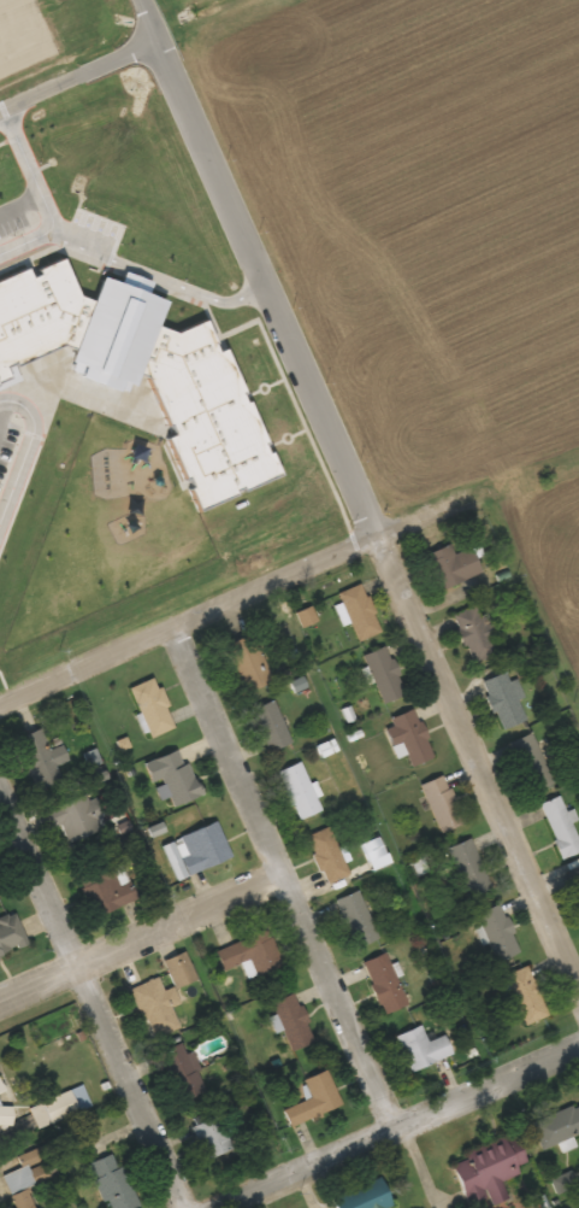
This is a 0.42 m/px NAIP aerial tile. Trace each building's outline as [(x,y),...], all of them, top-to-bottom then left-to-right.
[(53,350),(0,373),(0,283),(20,274),(24,282),(55,269),(71,304),(85,309),(93,286),(165,307),(155,336),(171,341),(200,329),(213,359),(219,357),(274,483),(190,520),(160,448),(167,445),(138,379),(129,403),(112,397),(108,406),(75,393),(78,385),(61,379),(71,357),(53,350)] [(482,573),(472,547),(453,555),(449,545),(423,555),(437,591),(482,573)] [(337,594),(359,642),(383,631),(361,583),(337,594)] [(486,615),(480,618),(475,606),(452,617),(474,665),(503,652),(486,615)] [(224,647),(248,696),(274,683),(250,634),(224,647)] [(407,693),(386,646),(363,656),(384,703),(407,693)] [(481,682),(502,731),(528,720),(513,681),(510,683),(505,672),(481,682)] [(175,728),(157,678),(132,687),(150,738),(175,728)] [(268,752),(292,742),(274,700),(251,710),(268,752)] [(390,719),(394,727),(386,730),(392,747),(402,743),(411,767),(434,758),(414,709),(390,719)] [(18,738),(35,790),(61,782),(56,765),(69,761),(64,745),(49,749),(42,729),(18,738)] [(554,784),(531,734),(510,743),(532,794),(554,784)] [(152,782),(164,779),(173,806),(200,796),(184,749),(145,762),(152,782)] [(278,771),(297,820),(320,812),(302,762),(278,771)] [(419,786),(442,834),(465,823),(443,775),(419,786)] [(47,810),(54,829),(64,825),(71,846),(99,835),(94,821),(104,817),(97,798),(89,801),(87,795),(47,810)] [(559,796),(539,805),(562,859),(578,852),(578,842),(559,796)] [(177,880),(232,858),(218,823),(163,845),(177,880)] [(307,837),(328,884),(350,874),(329,827),(307,837)] [(391,862),(379,837),(362,845),(374,870),(391,862)] [(448,848),(466,899),(491,890),(472,839),(448,848)] [(103,912),(136,902),(125,864),(84,876),(90,899),(99,896),(103,912)] [(568,870),(578,899),(578,866),(568,870)] [(379,939),(359,891),(336,900),(356,949),(379,939)] [(499,904),(476,916),(499,963),(522,951),(499,904)] [(28,947),(17,915),(0,921),(0,956),(28,947)] [(216,950),(223,970),(249,961),(255,976),(282,966),(269,931),(216,950)] [(163,962),(177,990),(198,979),(184,952),(163,962)] [(365,961),(382,1014),(405,1007),(389,954),(365,961)] [(549,1014),(525,966),(503,977),(528,1025),(549,1014)] [(180,1029),(167,995),(165,995),(158,978),(131,988),(150,1040),(180,1029)] [(291,1051),(316,1041),(296,993),(271,1003),(291,1051)] [(397,1036),(411,1071),(455,1054),(447,1035),(428,1043),(421,1027),(397,1036)] [(181,1043),(160,1053),(184,1105),(204,1095),(181,1043)] [(290,1127),(342,1106),(327,1070),(304,1080),(311,1098),(283,1110),(290,1127)] [(37,1129),(91,1106),(82,1085),(28,1108),(37,1129)] [(8,1105),(0,1107),(0,1128),(14,1123),(8,1105)] [(541,1149),(578,1135),(578,1105),(531,1123),(541,1149)] [(209,1161),(233,1147),(216,1115),(191,1129),(209,1161)] [(451,1163),(467,1198),(530,1170),(516,1137),(506,1142),(505,1138),(451,1163)] [(106,1207),(134,1207),(138,1206),(114,1153),(87,1165),(106,1207)] [(29,1171),(8,1171),(8,1207),(29,1207),(29,1171)] [(336,1207),(390,1207),(393,1207),(382,1178),(332,1198),(336,1207)]
